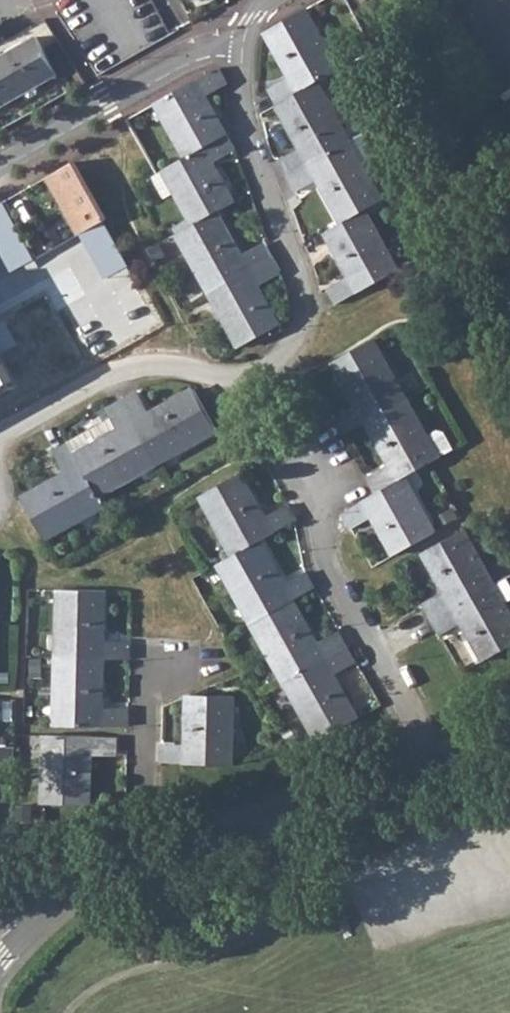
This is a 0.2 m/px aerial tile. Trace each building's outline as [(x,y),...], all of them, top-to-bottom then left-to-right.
[(268,92),(276,104),(317,82),(331,74),(338,70),(304,10),(264,32),(291,79),(268,92)] [(25,92),(26,93),(31,95),(36,92),(37,87),(36,86),(56,75),(36,38),(0,58),(0,106),(25,92)] [(79,76),(72,64),(62,70),(69,82),(73,80),(79,76)] [(196,80),(156,102),(186,157),(227,135),(204,93),(222,83),(225,81),(219,69),(197,81),(196,80)] [(79,76),(73,80),(76,86),(79,85),(83,82),(79,76)] [(317,82),(276,104),(302,151),(280,163),(288,177),(350,143),(317,82)] [(156,174),(153,175),(165,197),(177,191),(190,217),(173,226),(177,234),(216,211),(234,202),(211,160),(233,147),(227,135),(186,157),(156,174)] [(350,143),(288,177),(295,190),(317,179),(341,223),(366,210),(382,201),(367,171),(379,165),(364,136),(350,143)] [(54,173),(47,177),(78,233),(85,229),(105,219),(74,162),(61,169),(54,173)] [(341,223),(326,232),(352,278),(328,291),(335,303),(358,291),(360,290),(398,269),(366,210),(341,223)] [(216,211),(177,234),(209,292),(272,256),(265,245),(242,257),(216,211)] [(272,256),(209,292),(239,346),(278,325),(256,283),(279,270),(272,256)] [(28,285),(20,271),(0,281),(0,299),(28,285)] [(372,339),(333,361),(359,408),(336,420),(343,433),(365,421),(406,399),(372,339)] [(134,392),(120,400),(154,462),(216,428),(194,389),(147,414),(134,392)] [(406,399),(365,421),(390,463),(367,475),(376,493),(403,477),(430,462),(454,449),(443,430),(435,428),(426,433),(406,399)] [(111,419),(68,442),(97,493),(154,462),(120,400),(105,408),(111,419)] [(22,497),(44,537),(103,503),(97,493),(68,442),(52,450),(65,473),(22,497)] [(240,473),(200,494),(234,555),(257,541),(295,519),(286,504),(264,515),(240,473)] [(341,513),(350,528),(374,516),(395,554),(434,532),(403,477),(376,493),(373,495),(364,500),(363,501),(341,513)] [(463,530),(423,553),(446,594),(423,607),(431,622),(494,587),(463,530)] [(234,555),(219,563),(252,622),(291,601),(314,588),(305,572),(282,585),(257,541),(234,555)] [(431,622),(439,636),(461,624),(484,662),(509,646),(509,613),(506,607),(509,605),(509,578),(494,587),(431,622)] [(57,589),(56,657),(103,658),(129,659),(129,643),(103,642),(104,591),(60,589),(57,589)] [(291,601),(252,622),(286,682),(347,648),(338,631),(315,643),(291,601)] [(347,648),(286,682),(318,741),(357,719),(332,676),(355,663),(347,648)] [(56,657),(55,725),(127,726),(127,708),(102,708),(103,658),(56,657)] [(160,748),(160,763),(233,764),(234,697),(187,696),(185,748),(160,748)] [(45,735),(43,804),(89,804),(91,755),(116,755),(117,737),(45,735)]
